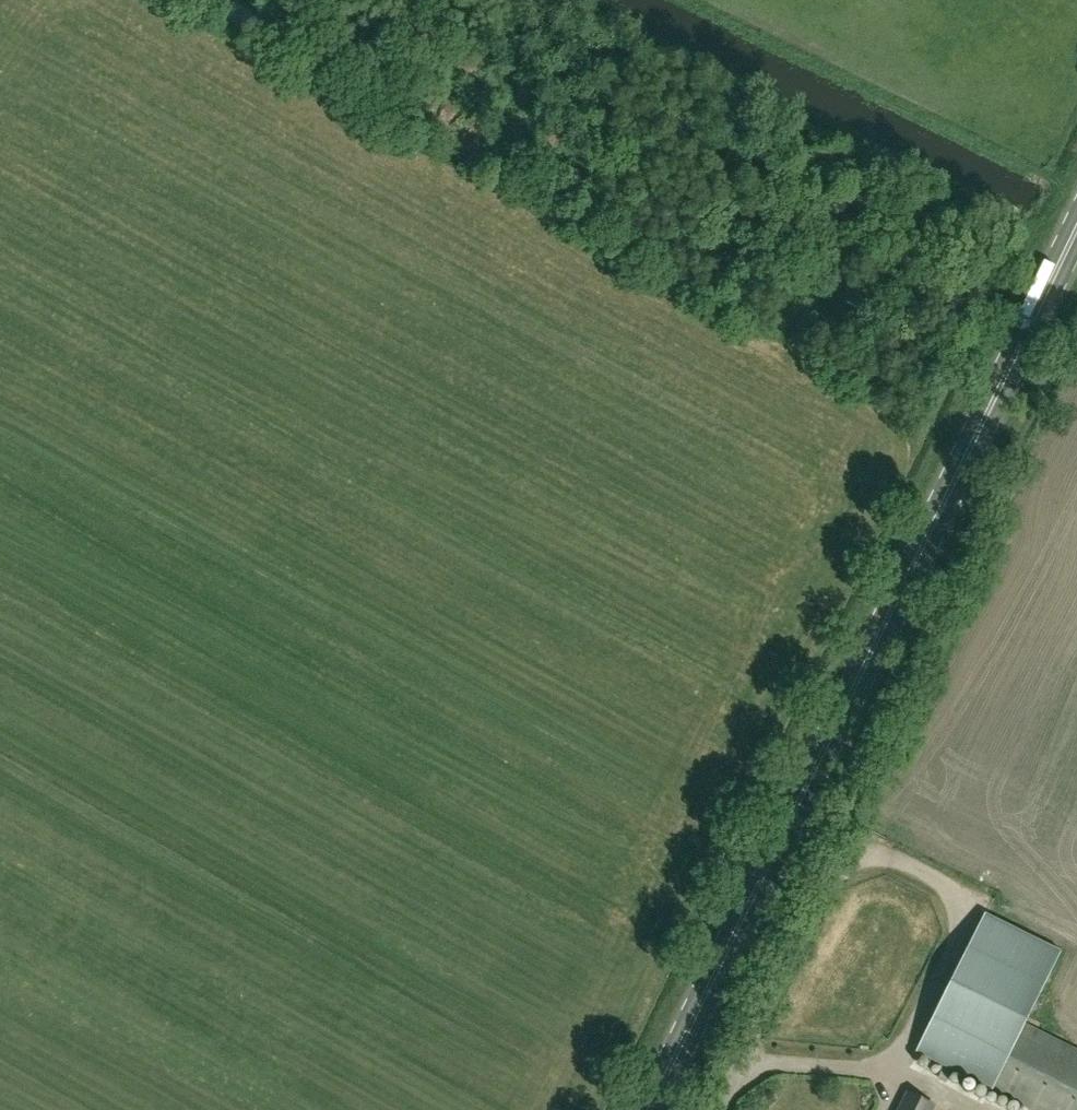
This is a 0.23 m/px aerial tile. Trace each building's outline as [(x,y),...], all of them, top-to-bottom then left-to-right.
[(1024,1025),(1060,951),(985,913),(916,1052),(1033,1109),(1076,1109),(1076,1051),(1024,1025)] [(934,1107),(908,1094),(900,1109),(933,1109),(934,1107)]
